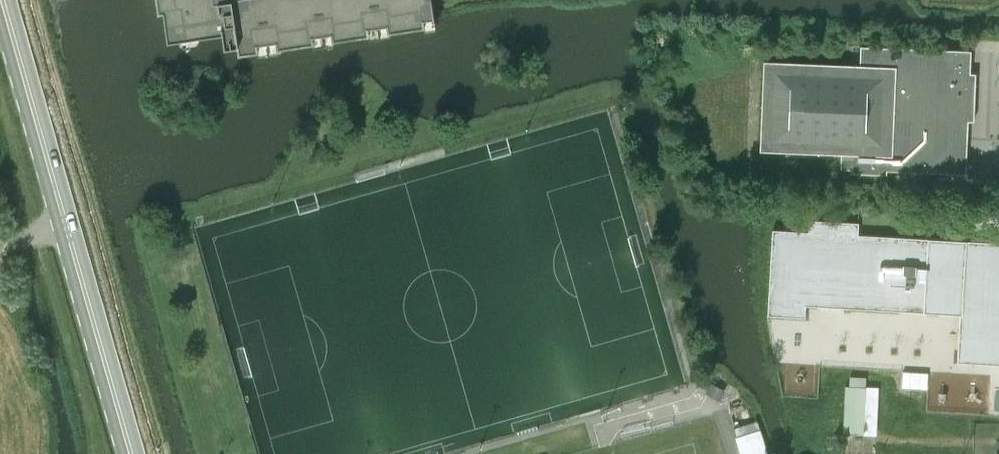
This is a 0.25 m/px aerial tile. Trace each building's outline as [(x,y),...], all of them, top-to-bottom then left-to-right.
[(160,8),(165,7),(165,8),(169,37),(224,28),(225,34),(226,43),(238,41),(239,50),(239,51),(282,45),(331,37),(426,23),(436,22),(435,14),(435,12),(433,4),(433,0),(158,0),(160,8)] [(765,61),(761,148),(826,151),(841,152),(841,168),(851,168),(850,172),(887,174),(887,170),(954,172),(956,130),(968,130),(969,120),(974,120),(976,72),(971,72),(971,50),(861,45),(860,63),(860,65),(765,61)] [(768,314),(805,317),(806,305),(960,314),(957,361),(998,364),(998,243),(858,234),(859,222),(809,219),(809,232),(773,229),(768,314)] [(903,371),(902,387),(927,389),(928,373),(903,371)] [(847,386),(845,432),(863,433),(865,386),(866,386),(866,378),(850,377),(849,386),(847,386)]
